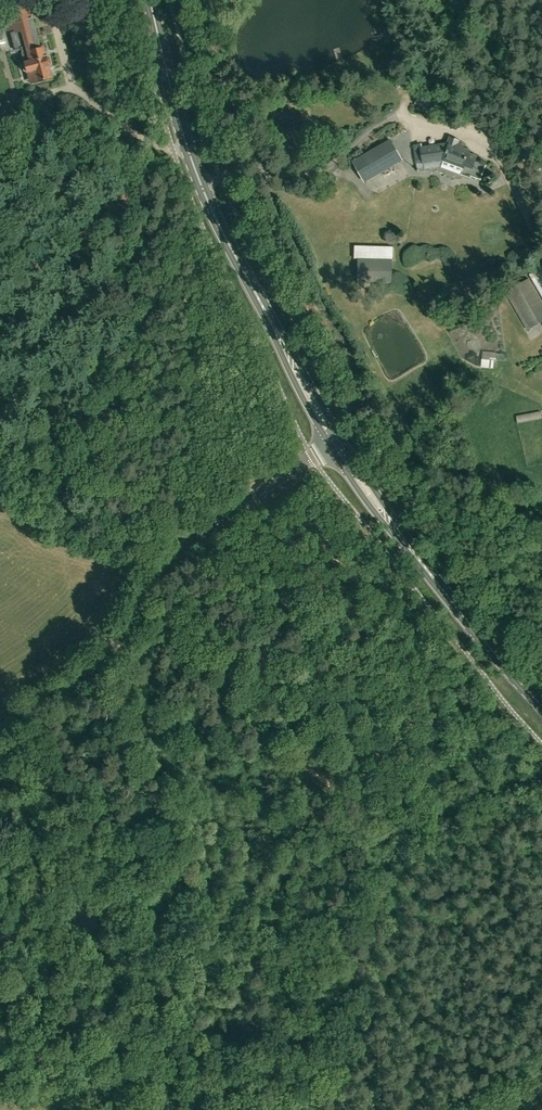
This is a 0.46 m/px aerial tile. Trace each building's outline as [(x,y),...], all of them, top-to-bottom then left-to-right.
[(47,57),(46,57),(44,48),(40,49),(29,8),(3,15),(7,31),(14,29),(15,31),(11,32),(15,50),(22,49),(23,53),(22,54),(25,63),(24,63),(22,65),(23,70),(26,72),(31,70),(34,82),(51,77),(49,66),(49,65),(50,64),(50,63),(50,62),(50,61),(50,60),(49,59),(48,58),(47,57)] [(444,83),(452,77),(441,62),(433,68),(444,83)] [(433,113),(438,104),(425,97),(420,106),(433,113)] [(458,143),(459,140),(451,137),(449,142),(450,143),(422,148),(422,144),(414,145),(417,162),(424,161),(424,162),(444,159),(464,167),(465,165),(473,168),(477,156),(469,153),(470,150),(464,148),(465,146),(458,143)] [(402,160),(390,140),(352,162),(364,183),(402,160)] [(393,246),(355,245),(354,260),(357,260),(357,284),(392,286),(393,246)] [(505,292),(528,330),(541,322),(541,300),(528,278),(505,292)] [(497,352),(483,351),(483,359),(495,360),(496,360),(497,352)] [(519,362),(523,369),(541,360),(538,352),(519,362)] [(495,360),(483,359),(482,367),(495,368),(495,360)] [(516,417),(518,424),(541,420),(541,419),(541,412),(516,417)]
